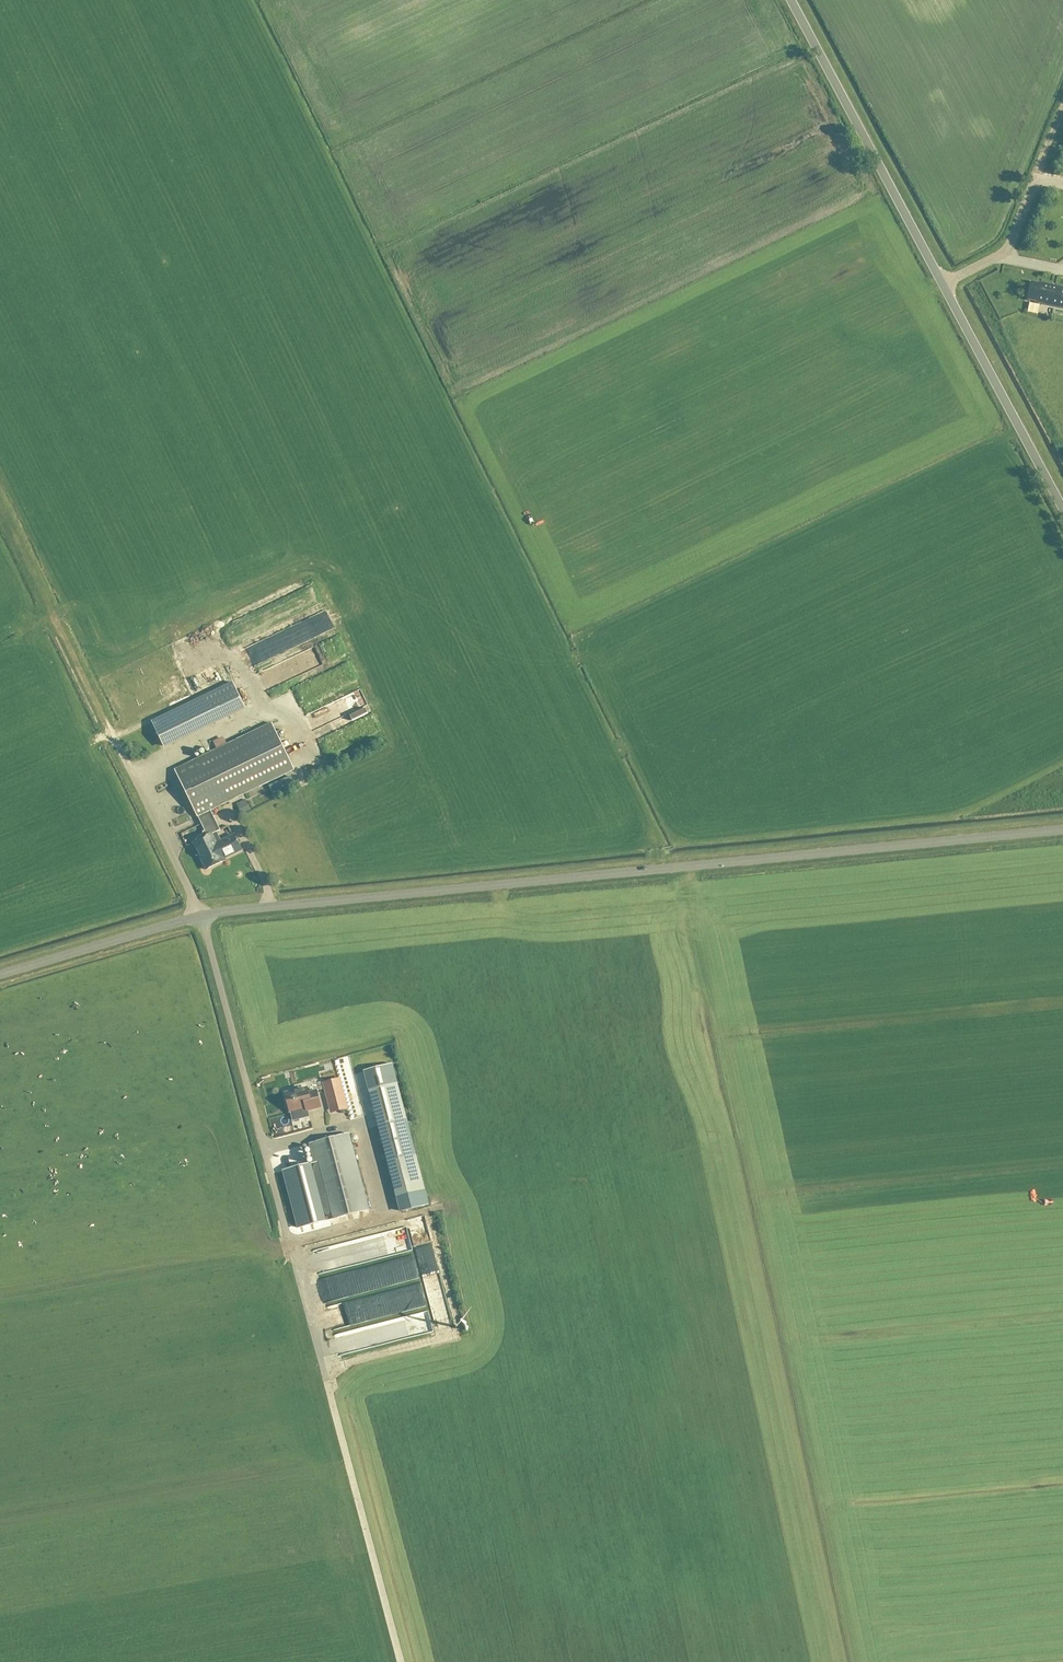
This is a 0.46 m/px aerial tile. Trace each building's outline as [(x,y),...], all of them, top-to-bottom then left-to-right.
[(1031,284),(1027,300),(1037,302),(1037,304),(1062,309),(1062,296),(1061,295),(1062,289),(1055,287),(1054,289),(1049,287),(1047,286),(1041,285),(1040,286),(1031,284)] [(299,639),(315,633),(313,627),(319,625),(316,617),(276,632),(280,644),(291,640),(288,632),(295,629),(299,639)] [(163,747),(222,719),(244,708),(232,684),(151,723),(163,747)] [(199,857),(205,871),(224,862),(223,860),(241,851),(234,836),(221,842),(216,833),(220,832),(210,811),(293,771),(271,724),(174,771),(197,818),(206,837),(192,844),(195,849),(193,850),(193,852),(195,857),(197,857),(199,857)] [(320,744),(313,749),(317,756),(324,751),(320,744)] [(391,1065),(365,1072),(389,1162),(415,1155),(391,1065)] [(342,1098),(337,1081),(327,1084),(331,1101),(342,1098)] [(292,1093),(284,1095),(289,1113),(291,1113),(293,1121),(308,1117),(306,1112),(320,1109),(316,1092),(308,1094),(306,1089),(300,1091),(299,1088),(291,1090),(292,1093)] [(366,1104),(358,1106),(364,1129),(371,1127),(366,1104)] [(314,1164),(283,1172),(298,1229),(368,1211),(348,1135),(309,1145),(314,1164)] [(415,1155),(389,1162),(399,1200),(425,1194),(415,1155)] [(425,1194),(399,1200),(402,1213),(428,1206),(425,1194)] [(355,1297),(398,1287),(396,1276),(393,1266),(334,1279),(337,1294),(354,1290),(355,1297)] [(335,1297),(332,1279),(310,1283),(313,1301),(335,1297)] [(403,1332),(403,1335),(426,1330),(422,1315),(383,1324),(385,1330),(389,1329),(390,1335),(403,1332)]
